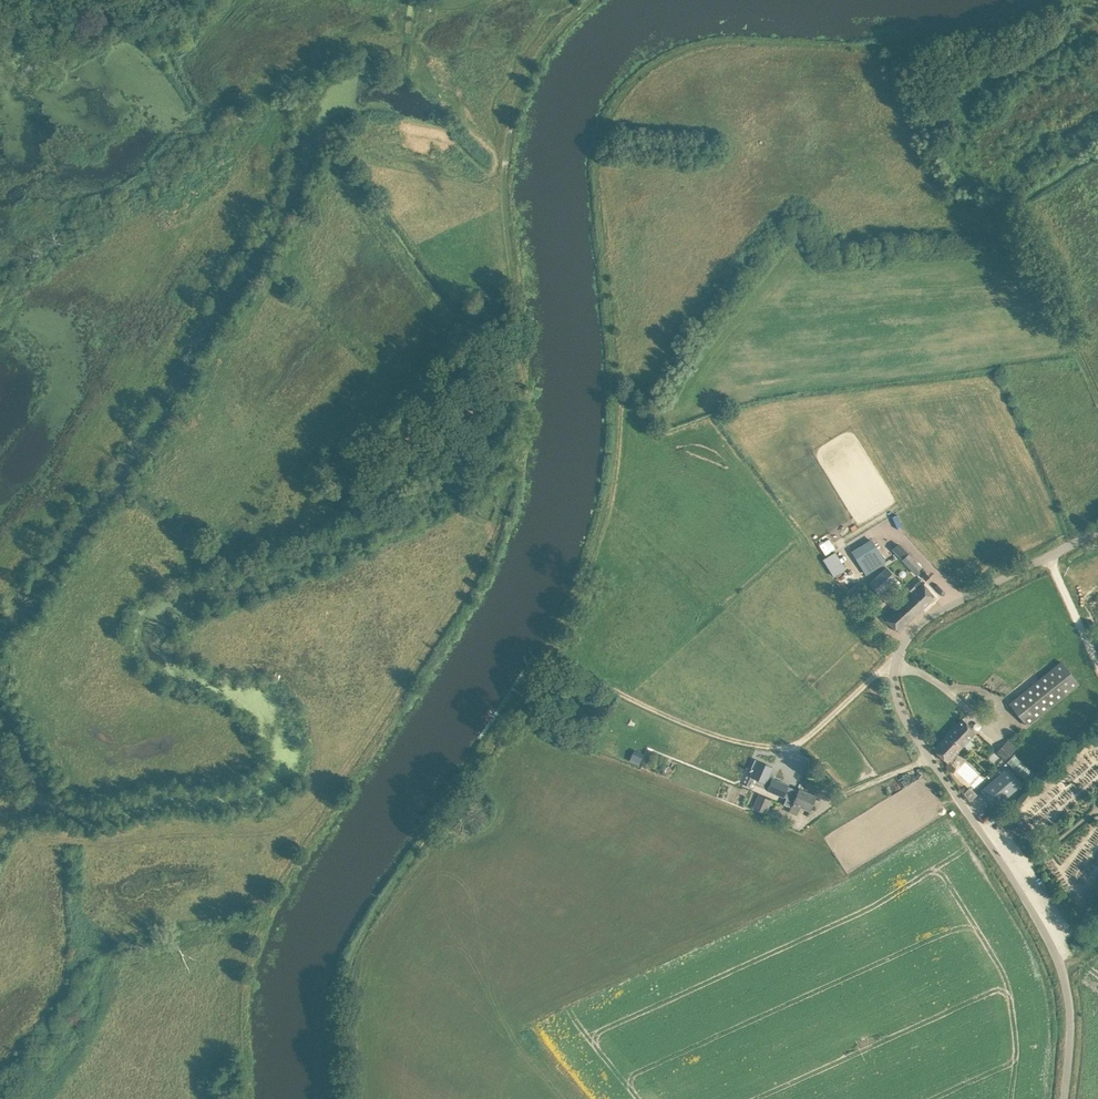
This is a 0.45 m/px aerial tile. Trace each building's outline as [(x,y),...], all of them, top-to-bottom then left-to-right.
[(866,574),(885,562),(871,539),(852,552),(866,574)] [(902,559),(908,553),(904,548),(898,554),(902,559)] [(837,550),(824,558),(834,575),(847,568),(837,550)] [(903,559),(915,573),(921,567),(909,554),(903,559)] [(886,566),(868,583),(880,595),(898,579),(886,566)] [(922,584),(912,593),(924,607),(934,597),(922,584)] [(885,618),(897,631),(897,632),(924,607),(912,593),(885,618)] [(1009,703),(1027,726),(1079,684),(1061,661),(1009,703)] [(946,735),(961,748),(976,732),(962,718),(946,735)] [(946,735),(933,749),(947,762),(961,748),(946,735)] [(1009,737),(996,751),(1004,759),(1018,745),(1009,737)] [(755,759),(749,771),(751,772),(752,772),(758,775),(754,784),(755,785),(768,791),(775,794),(783,797),(784,796),(788,786),(789,785),(774,778),(773,778),(775,775),(770,773),(772,767),(755,759)] [(981,791),(995,807),(995,808),(1022,784),(1007,768),(981,791)] [(815,796),(799,789),(794,802),(790,811),(796,814),(798,808),(797,807),(798,805),(809,810),(815,796)] [(969,802),(977,796),(971,790),(967,790),(963,794),(969,802)] [(758,793),(753,806),(766,812),(772,799),(758,793)] [(1029,826),(1025,820),(1020,824),(1024,829),(1029,826)]
